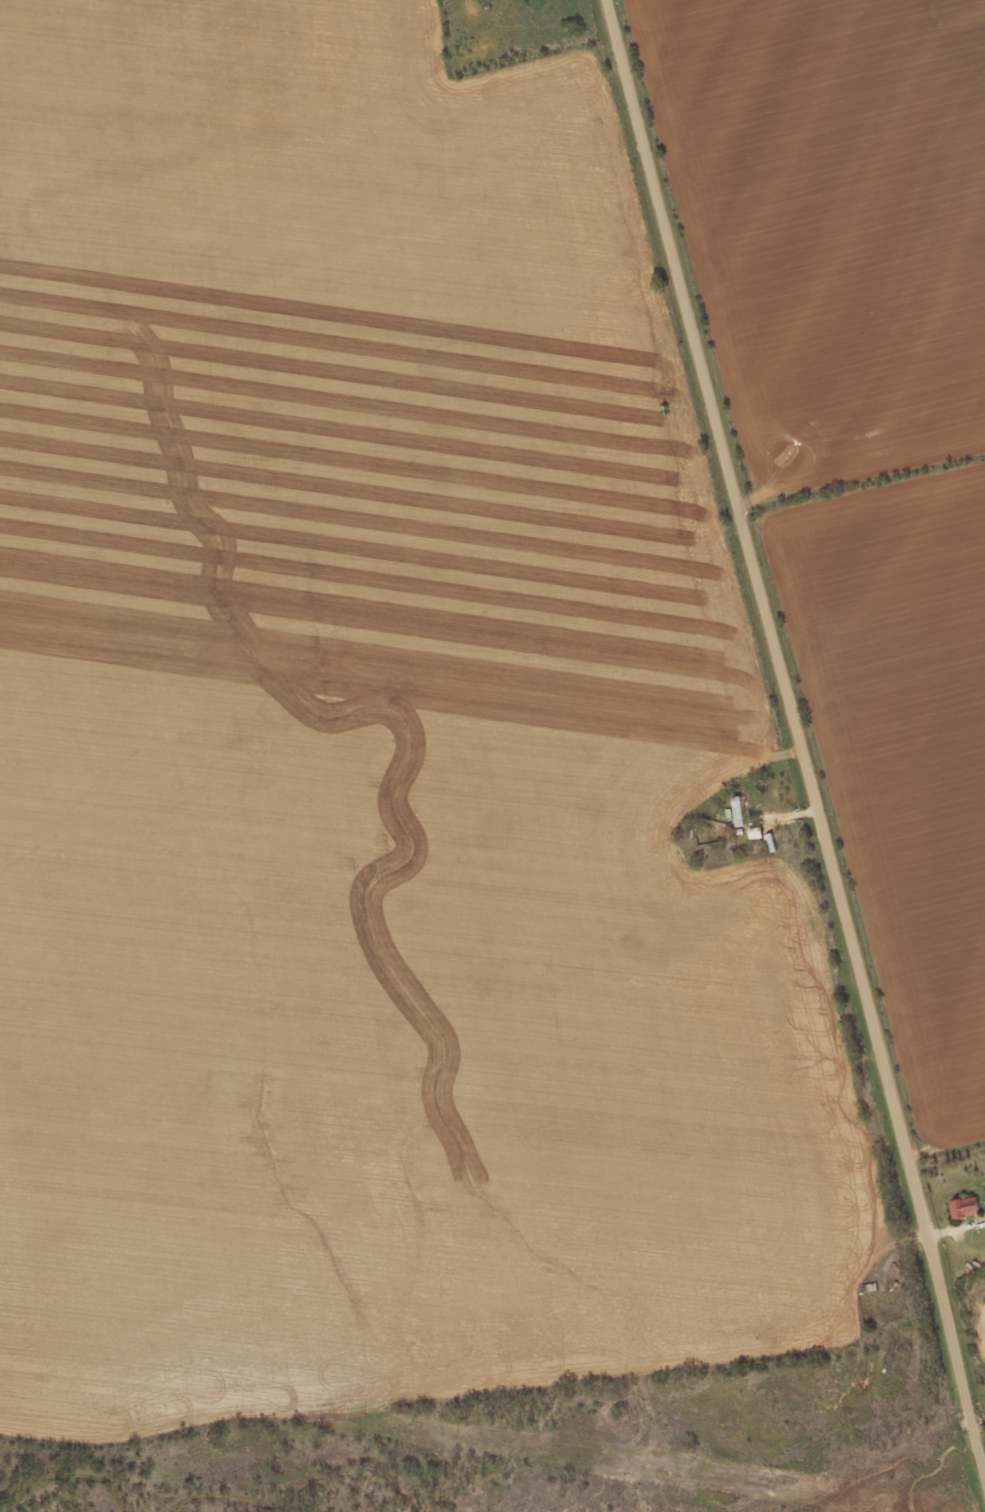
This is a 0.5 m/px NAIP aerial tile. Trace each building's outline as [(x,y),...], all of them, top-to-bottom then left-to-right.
[(952,1227),(979,1223),(976,1205),(949,1209),(952,1227)]
